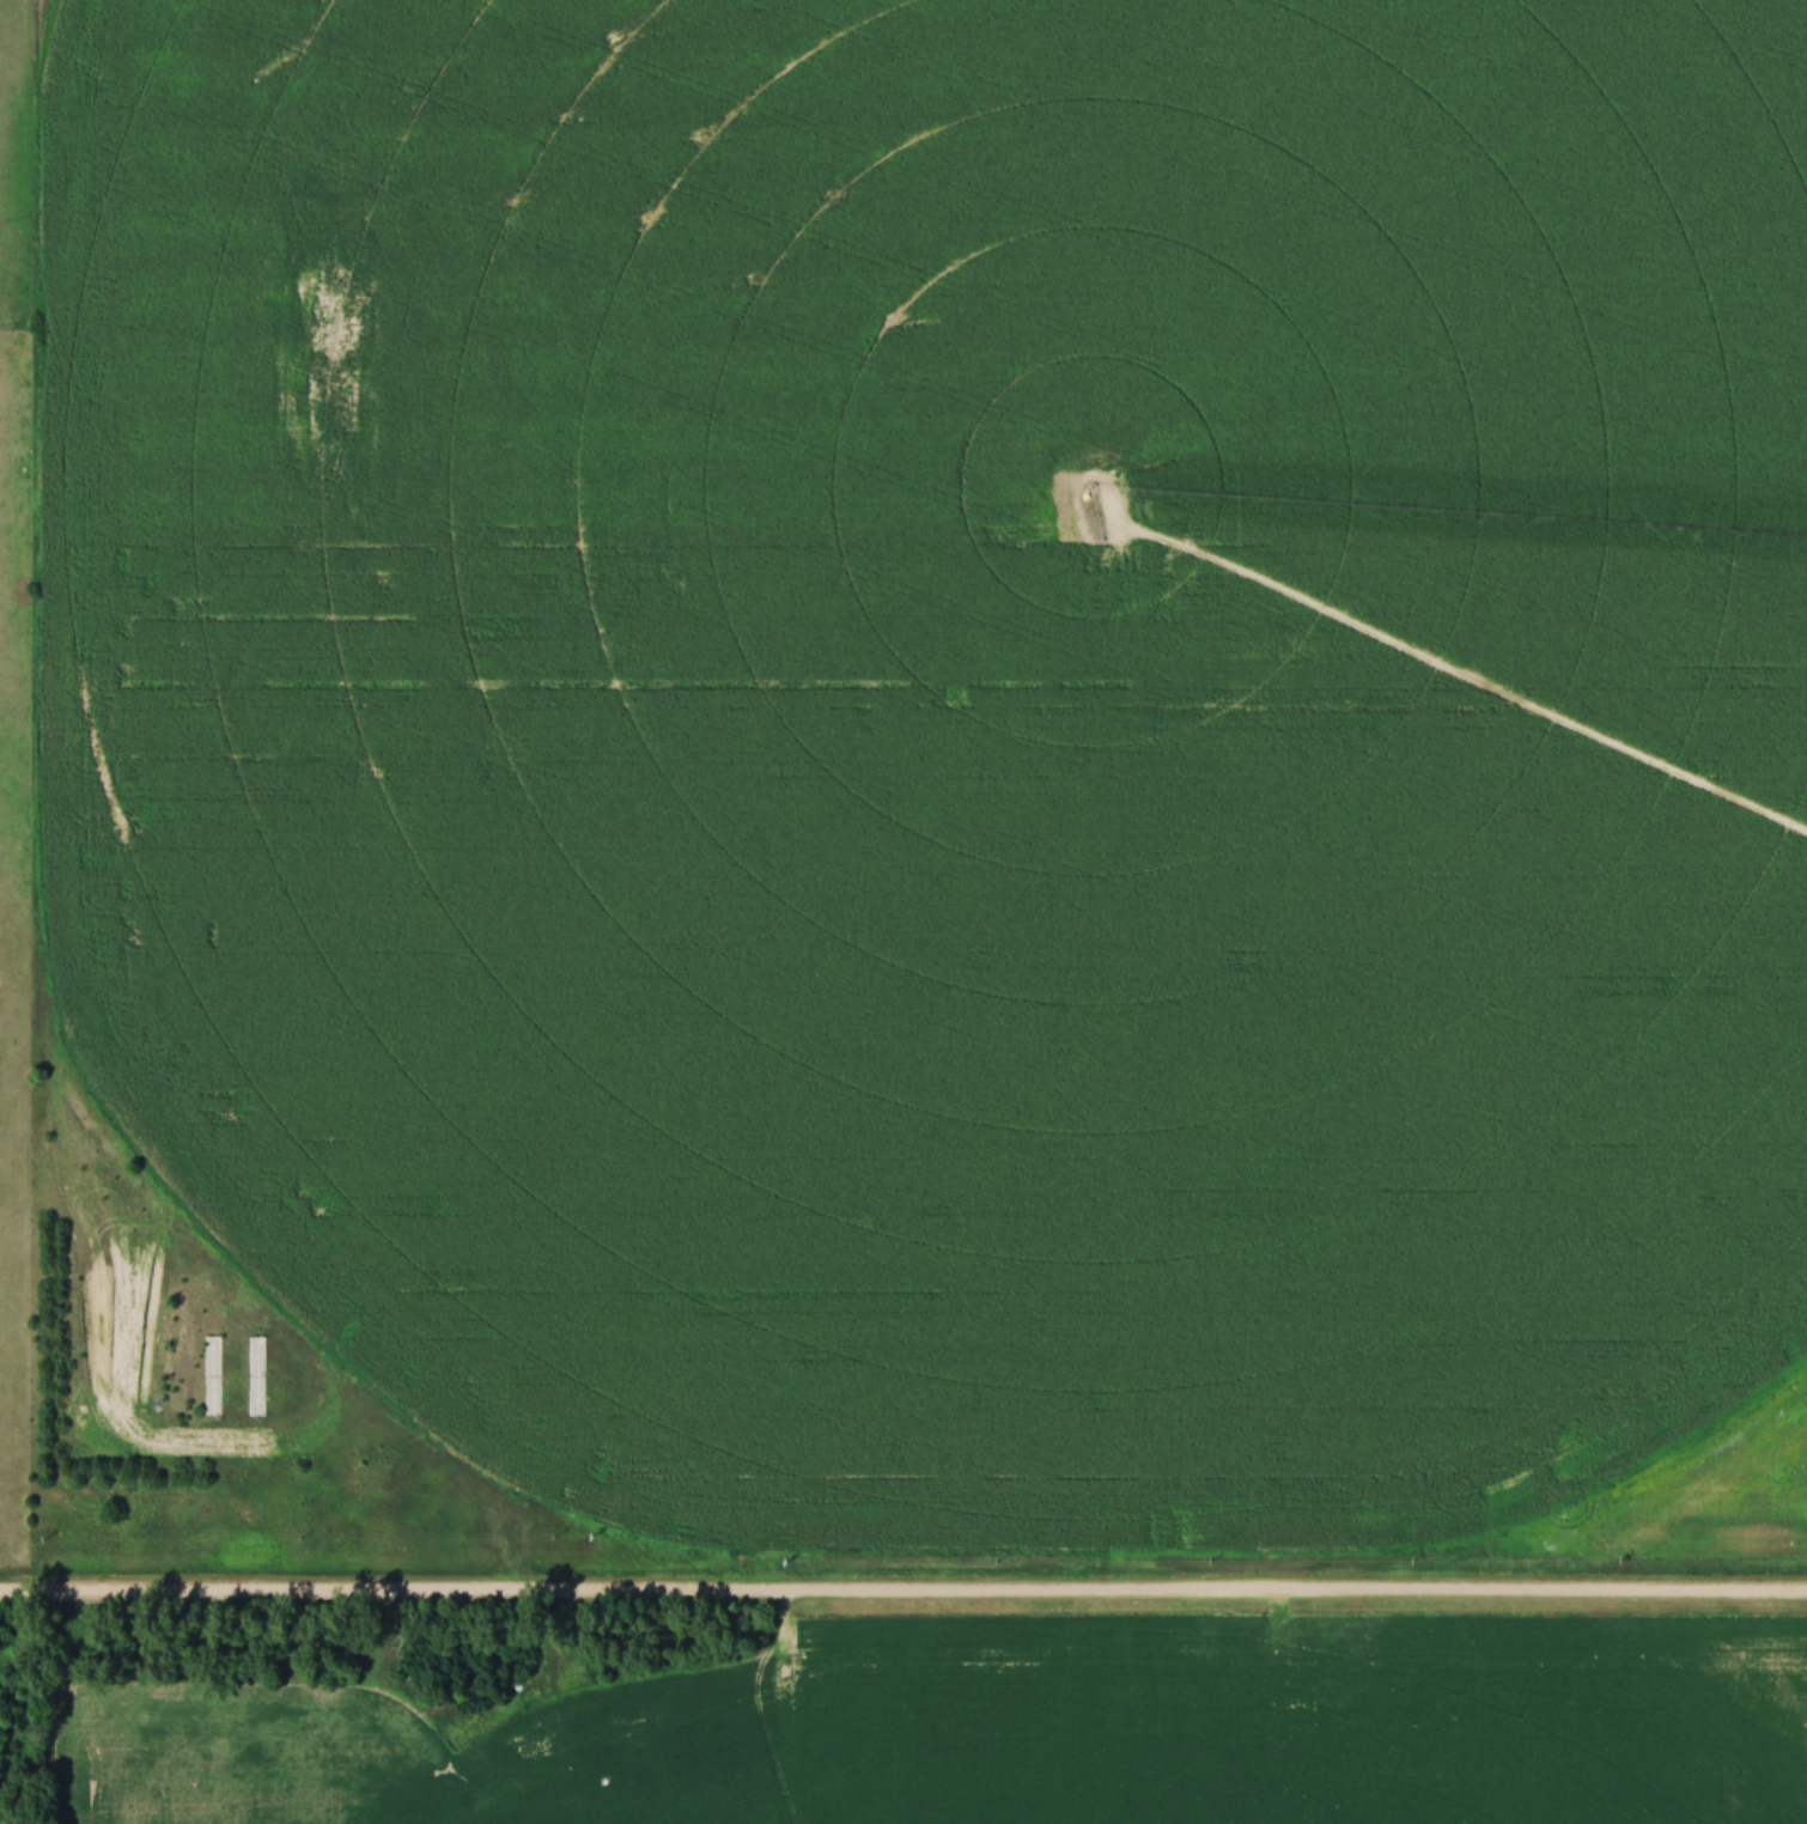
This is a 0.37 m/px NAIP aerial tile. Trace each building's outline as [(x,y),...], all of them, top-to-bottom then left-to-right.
[(203,1337),(203,1417),(220,1417),(220,1337),(203,1337)] [(264,1338),(249,1338),(249,1418),(264,1418),(264,1338)]
